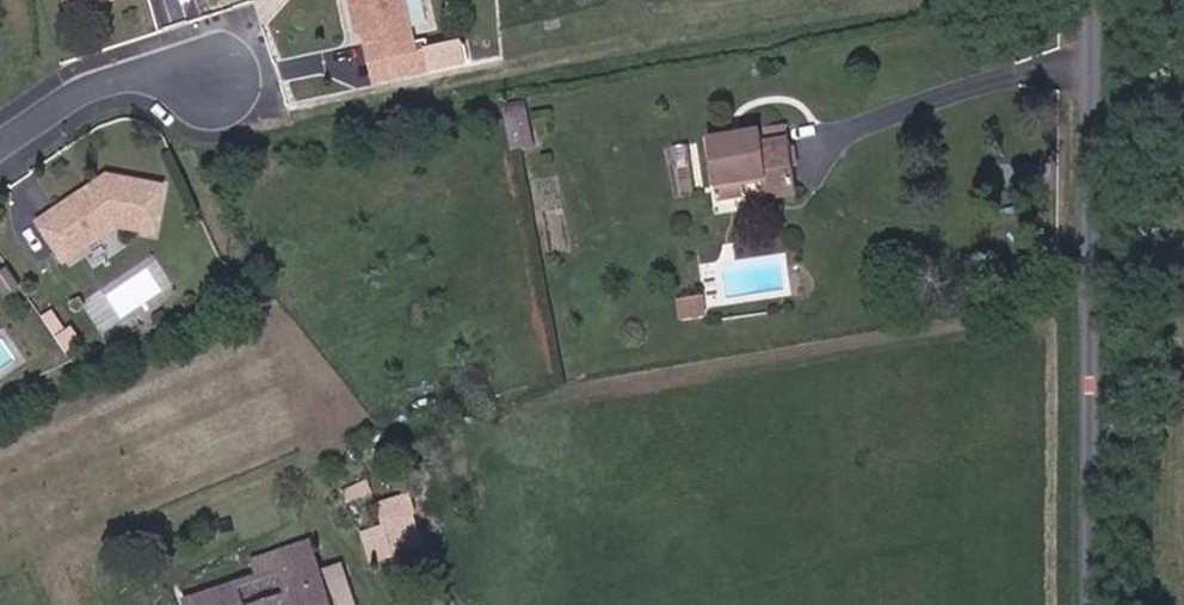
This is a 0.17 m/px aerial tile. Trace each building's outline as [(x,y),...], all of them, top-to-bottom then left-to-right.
[(368,36),(377,65),(424,53),(409,0),(359,0),(359,2),(363,18),(357,19),(364,37),(368,36)] [(359,2),(353,3),(357,19),(363,18),(359,2)] [(515,148),(535,147),(531,103),(511,104),(515,148)] [(757,132),(758,144),(783,141),(782,130),(757,132)] [(706,136),(710,185),(732,183),(763,181),(764,194),(788,193),(783,141),(758,144),(757,132),(706,136)] [(48,251),(102,217),(133,224),(144,170),(95,168),(81,177),(83,181),(77,185),(74,181),(25,212),(48,251)] [(81,177),(74,181),(77,185),(83,181),(81,177)] [(733,197),(732,183),(710,185),(710,198),(733,197)] [(362,536),(374,564),(401,553),(390,525),(362,536)] [(374,564),(362,536),(347,542),(357,571),(374,564)] [(197,601),(199,604),(314,604),(309,591),(296,562),(238,585),(197,601)] [(309,591),(314,604),(340,604),(331,582),(309,591)]
